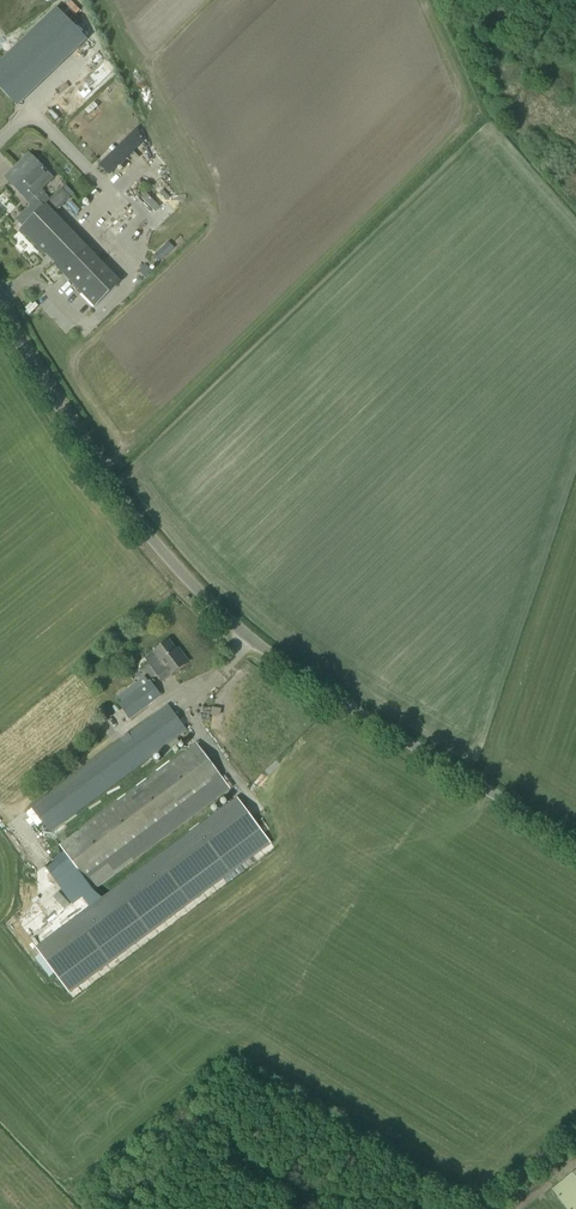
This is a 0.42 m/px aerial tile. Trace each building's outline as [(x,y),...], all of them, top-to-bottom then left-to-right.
[(0,62),(0,89),(17,108),(18,107),(87,41),(56,8),(0,62)] [(111,175),(149,140),(136,125),(97,160),(111,175)] [(30,155),(6,177),(29,201),(53,178),(30,155)] [(37,247),(61,224),(44,207),(45,206),(37,199),(16,220),(23,227),(20,230),(37,247)] [(113,229),(110,232),(115,238),(118,234),(113,229)] [(155,255),(153,256),(158,262),(160,260),(161,261),(174,248),(168,242),(155,255)] [(171,675),(188,662),(181,653),(179,655),(169,641),(154,652),(154,653),(145,659),(156,673),(162,681),(171,675)] [(238,669),(234,674),(238,678),(242,673),(238,669)] [(129,719),(161,695),(150,681),(119,705),(129,719)] [(49,832),(160,750),(164,756),(181,743),(176,738),(187,730),(168,705),(31,807),(49,832)] [(230,789),(221,777),(197,744),(59,845),(64,852),(45,866),(56,881),(76,866),(85,879),(94,891),(230,789)] [(237,797),(35,948),(58,979),(260,829),(237,797)] [(567,1208),(575,1208),(575,1171),(552,1189),(567,1208)]
